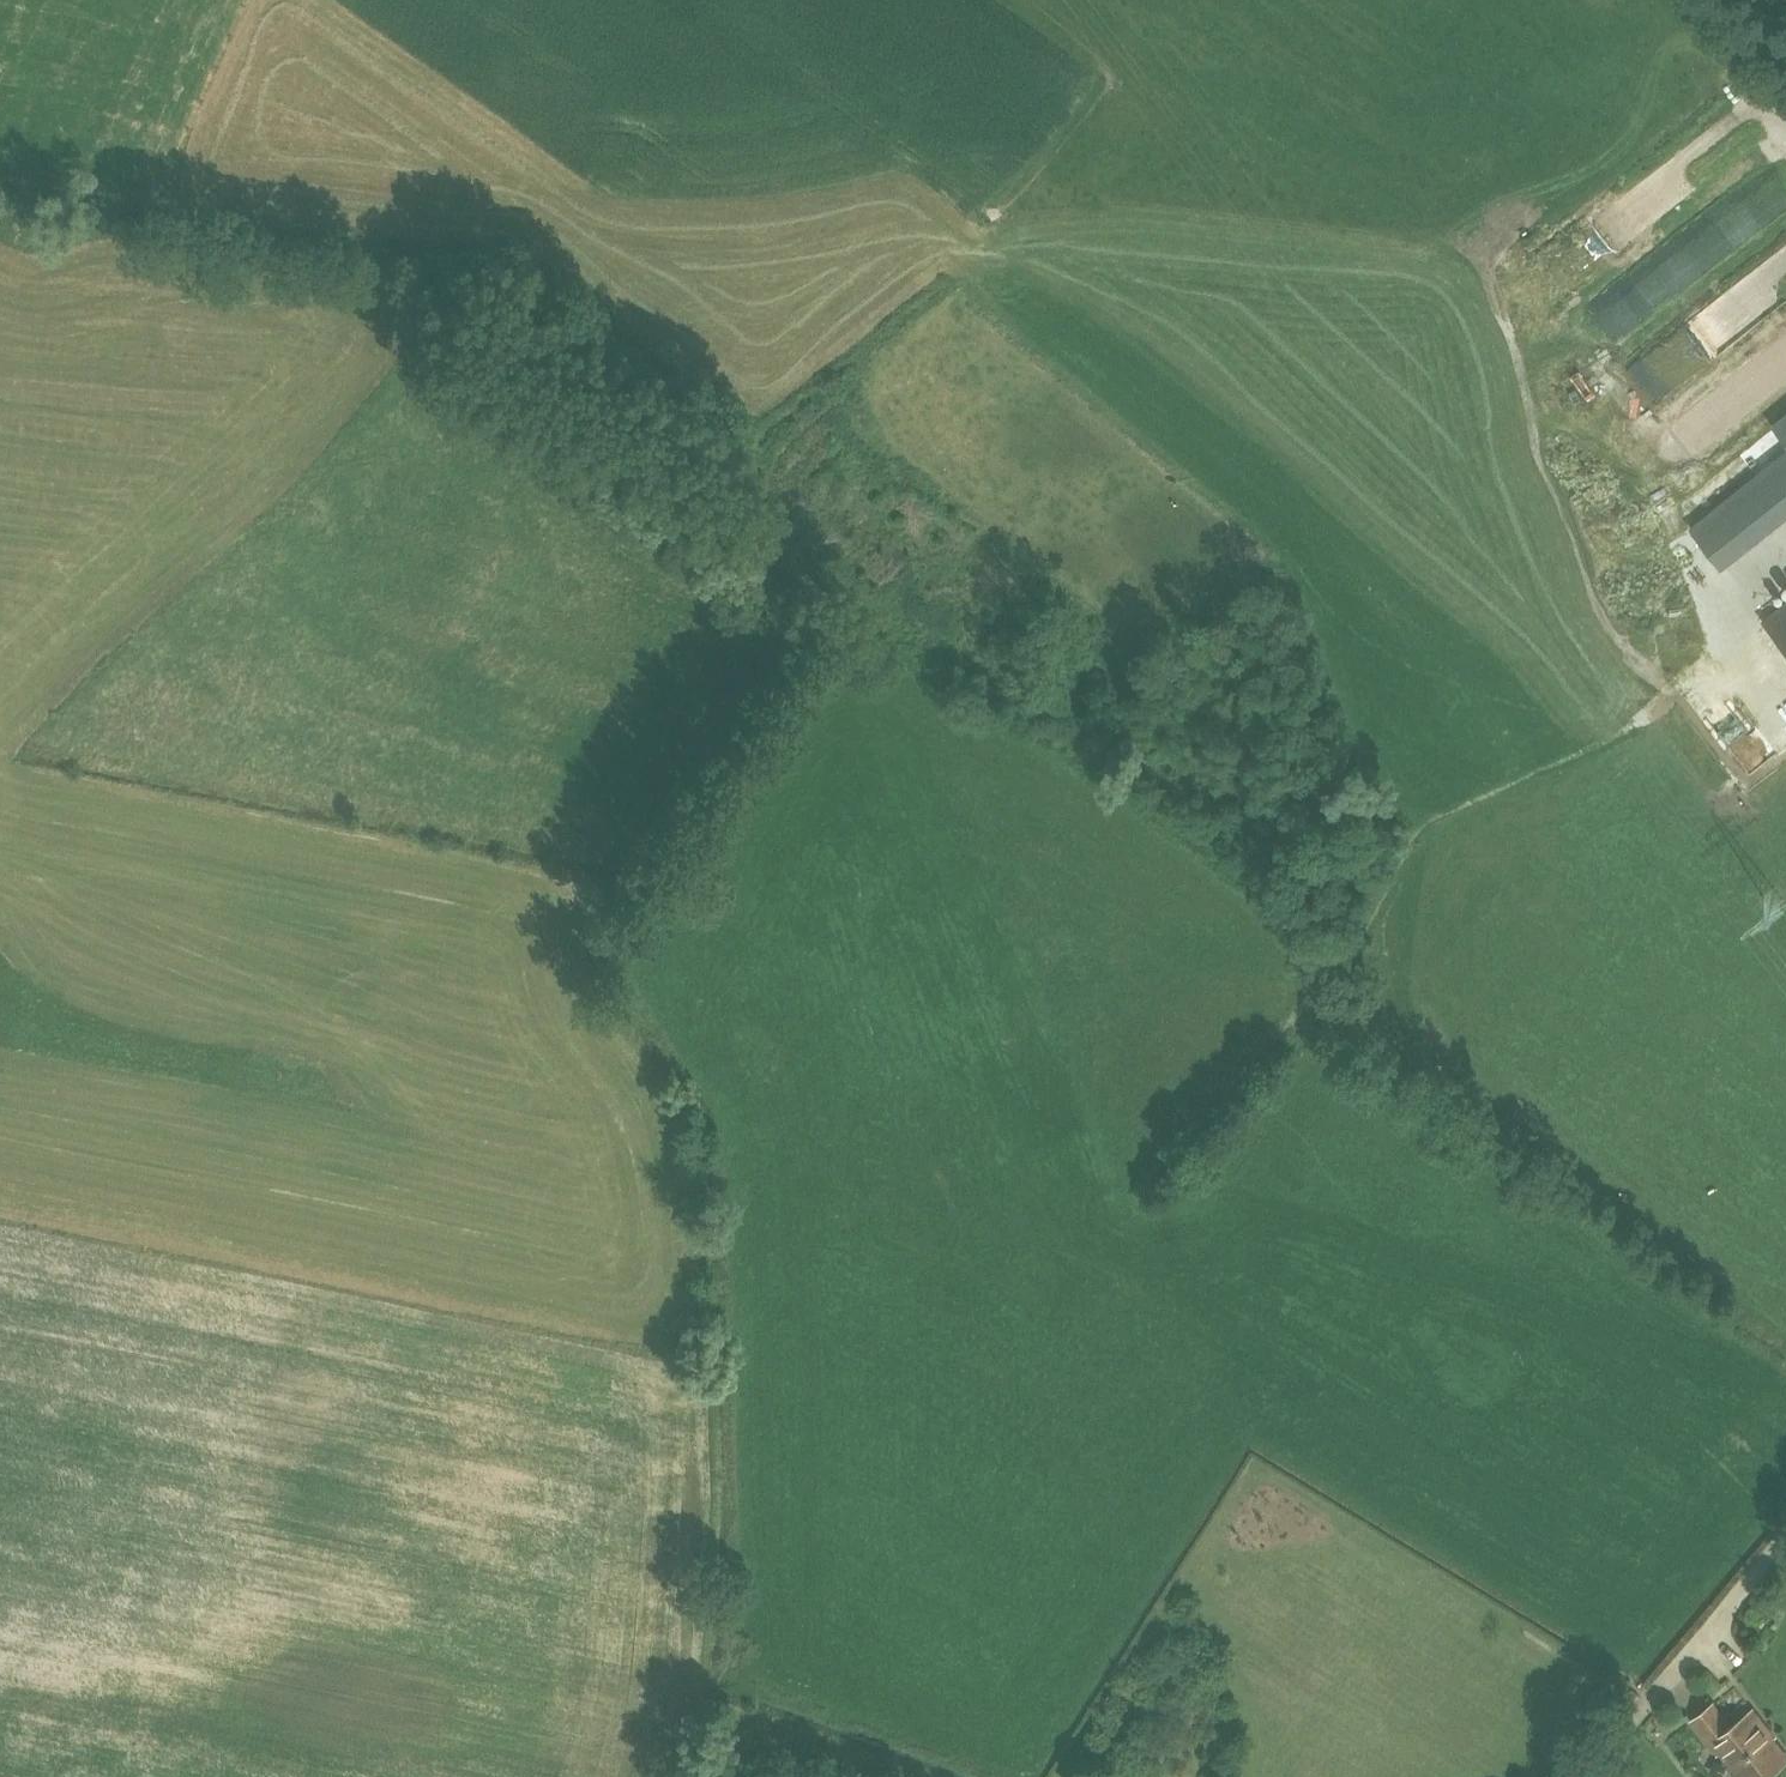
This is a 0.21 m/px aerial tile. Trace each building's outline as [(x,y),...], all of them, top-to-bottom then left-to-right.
[(1777,426),(1785,438),(1785,419),(1777,426)] [(1766,625),(1785,651),(1785,608),(1766,625)] [(1741,1776),(1764,1776),(1785,1760),(1785,1754),(1762,1724),(1764,1723),(1753,1709),(1731,1727),(1713,1704),(1693,1720),(1719,1752),(1720,1751),(1741,1776)]
